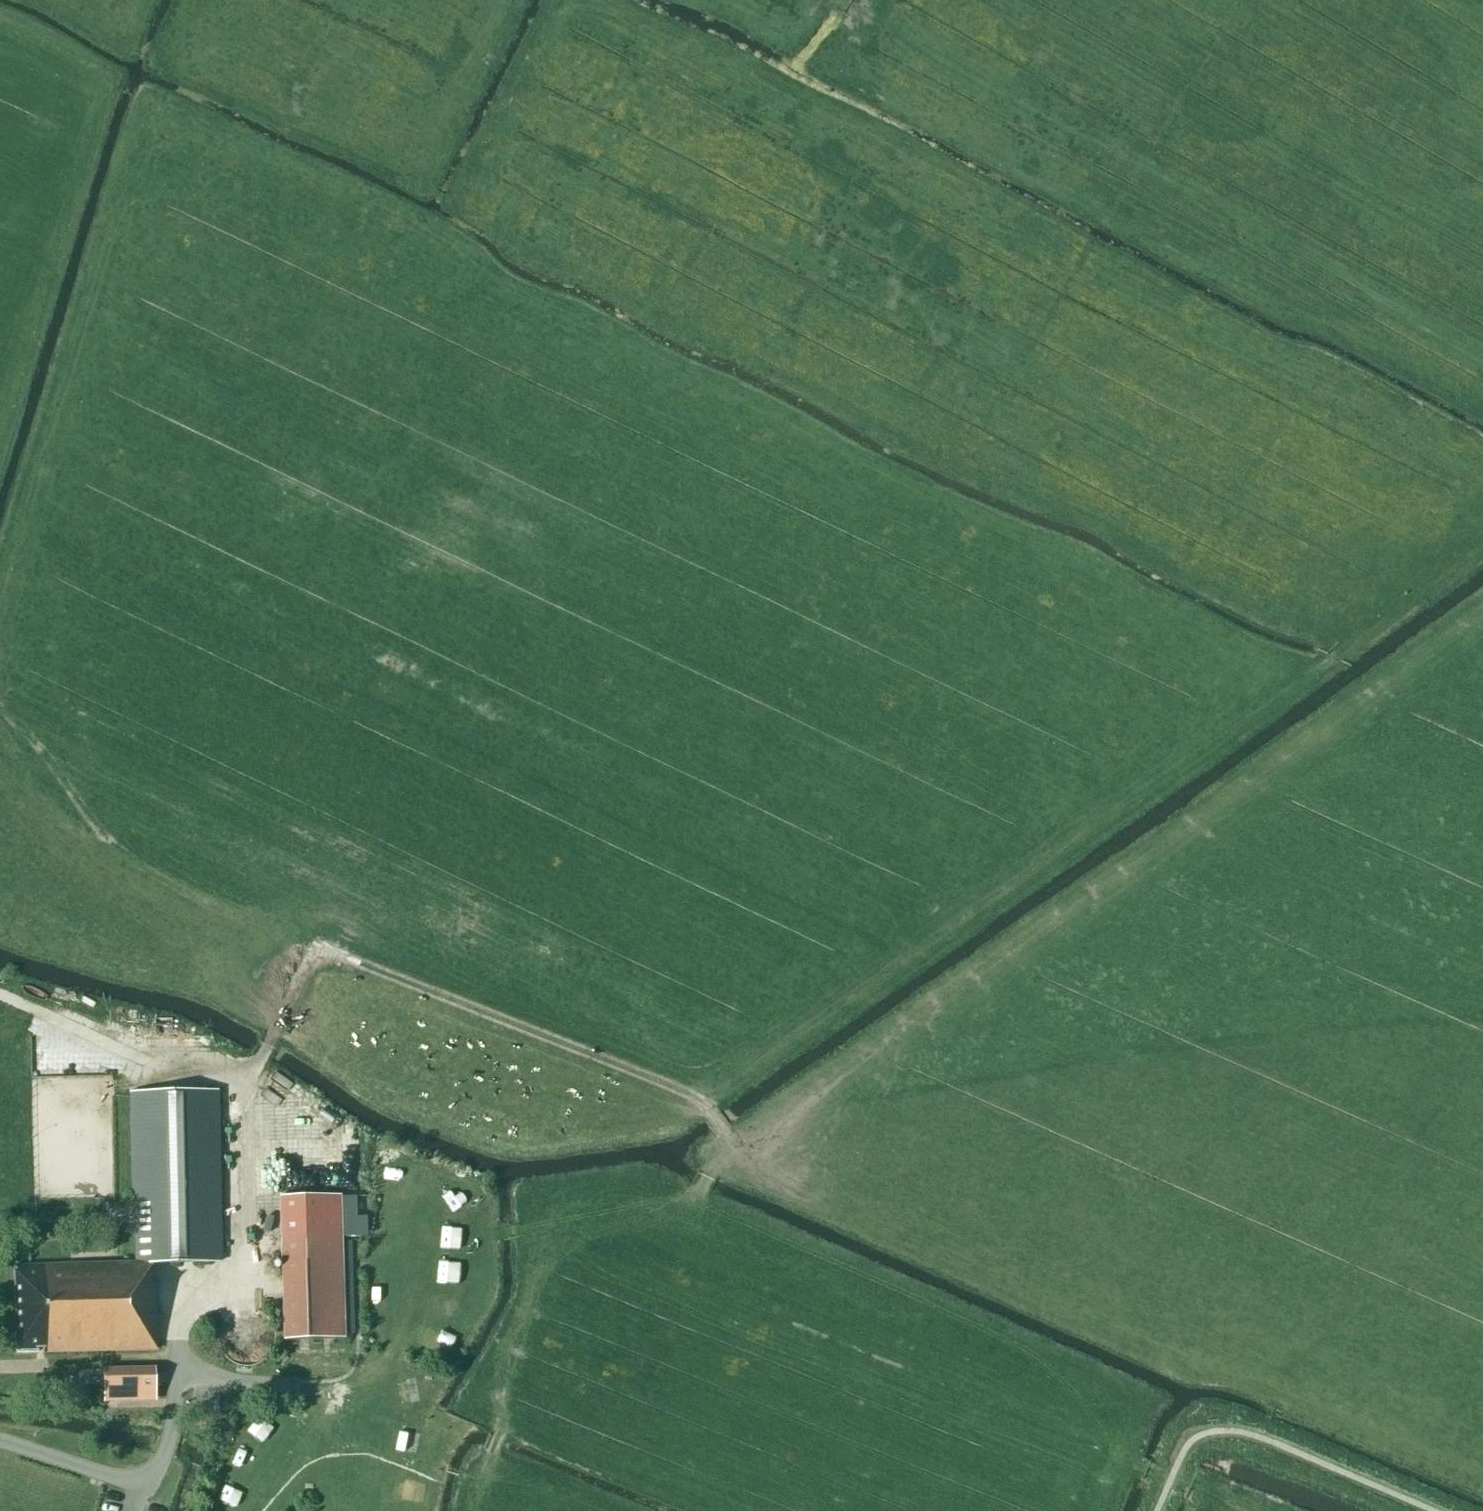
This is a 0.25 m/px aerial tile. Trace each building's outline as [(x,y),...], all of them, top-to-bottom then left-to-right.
[(215,1090),(131,1092),(134,1235),(144,1235),(145,1262),(14,1266),(16,1353),(156,1349),(155,1282),(152,1283),(151,1263),(219,1261),(215,1090)] [(337,1197),(277,1200),(282,1343),(342,1341),(337,1197)] [(138,1368),(132,1368),(100,1369),(101,1403),(135,1402),(138,1402),(138,1368)]
